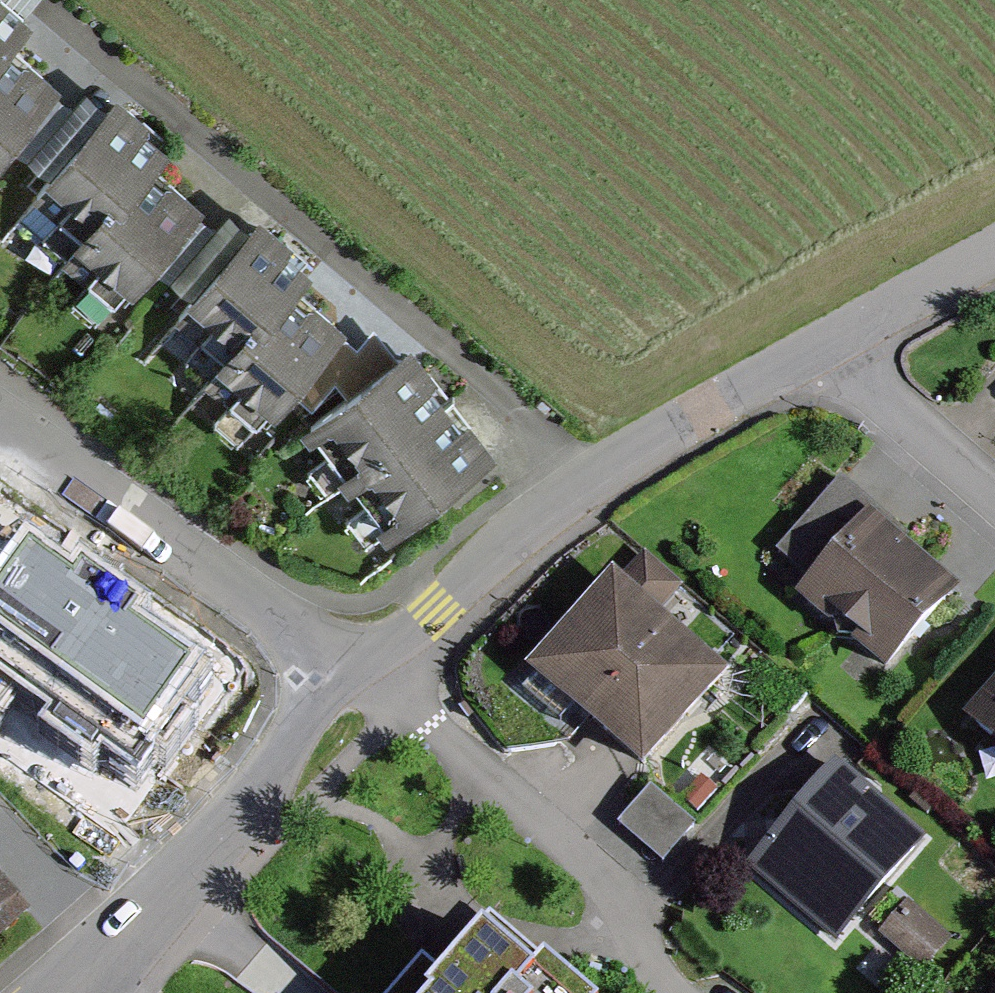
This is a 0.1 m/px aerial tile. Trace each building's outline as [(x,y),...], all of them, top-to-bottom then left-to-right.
[(6,46),(29,17),(8,0),(0,0),(0,54),(6,46)] [(6,46),(0,54),(0,146),(51,81),(6,46)] [(50,226),(73,244),(113,193),(121,199),(149,164),(172,135),(119,94),(40,194),(62,211),(50,226)] [(193,199),(149,164),(121,199),(113,193),(73,244),(64,255),(89,275),(75,293),(102,315),(193,199)] [(191,348),(213,366),(254,315),(261,321),(289,286),(312,257),(260,216),(181,316),(203,333),(191,348)] [(334,321),(289,286),(261,321),(254,315),(213,366),(205,377),(230,397),(215,415),(243,437),(334,321)] [(410,351),(317,421),(355,472),(449,401),(410,351)] [(449,401),(355,472),(394,523),(487,452),(449,401)] [(882,519),(843,489),(785,566),(810,585),(795,605),(883,671),(941,593),(868,538),(882,519)] [(632,604),(610,585),(517,688),(626,785),(715,686),(653,631),(678,603),(653,580),(632,604)] [(963,725),(994,753),(994,689),(963,725)] [(920,841),(837,774),(754,876),(836,943),(920,841)] [(669,865),(702,827),(655,785),(622,823),(669,865)] [(938,943),(901,913),(877,941),(914,972),(938,943)] [(492,914),(441,972),(422,956),(390,992),(583,992),(492,914)]
